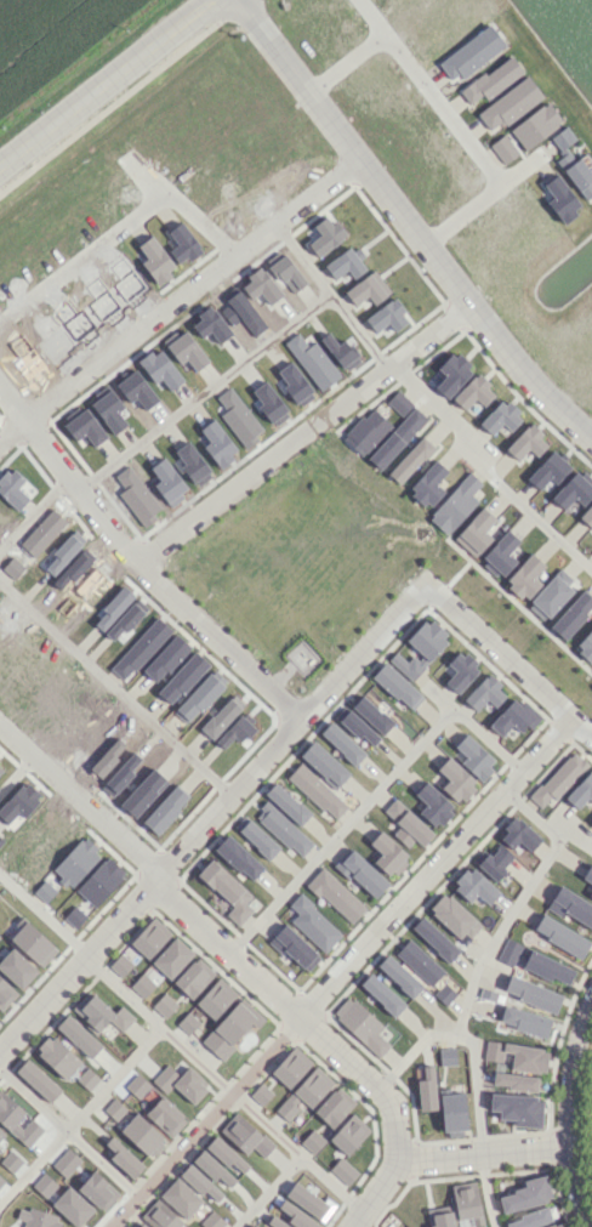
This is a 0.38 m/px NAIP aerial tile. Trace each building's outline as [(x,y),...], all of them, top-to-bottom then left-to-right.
[(485,100),(522,72),(508,54),(459,92),(469,104),(481,94),(485,100)] [(476,113),(488,130),(500,121),(504,126),(542,97),(526,75),(476,113)] [(562,125),(549,102),(509,126),(522,149),(562,125)] [(575,139),(565,126),(550,137),(560,151),(575,139)] [(501,164),(517,155),(505,134),(490,143),(501,164)] [(591,195),(591,177),(570,148),(555,160),(586,200),(591,195)] [(552,197),(546,202),(561,222),(582,207),(556,173),(542,184),(552,197)] [(166,231),(181,221),(199,246),(198,248),(200,251),(189,261),(186,256),(177,263),(167,250),(176,244),(166,231)] [(137,245),(149,234),(173,266),(166,271),(170,275),(156,284),(140,262),(146,257),(137,245)] [(374,332),(387,323),(393,331),(408,320),(392,298),(364,318),(374,332)] [(283,342),(296,331),(307,346),(313,341),(340,375),(320,390),(283,342)] [(444,375),(434,387),(446,398),(472,370),(452,351),(436,368),(444,375)] [(277,371),(289,360),(312,390),(309,392),(312,397),(301,405),(297,401),(295,403),(283,386),(285,384),(277,371)] [(474,399),(482,406),(495,392),(474,373),(452,399),(465,410),(474,399)] [(385,401),(402,416),(413,403),(397,389),(385,401)] [(478,423),(491,435),(501,424),(509,431),(522,417),(502,398),(478,423)] [(389,423),(371,406),(341,438),(359,455),(389,423)] [(393,428),(406,440),(426,417),(414,406),(393,428)] [(549,442),(528,423),(504,448),(517,460),(527,449),(536,456),(549,442)] [(404,442),(391,430),(366,458),(380,469),(404,442)] [(434,447),(422,436),(386,473),(398,484),(434,447)] [(526,478),(538,490),(548,479),(554,484),(570,467),(552,450),(526,478)] [(436,483),(446,471),(434,461),(407,491),(427,509),(444,491),(436,483)] [(573,498),(581,505),(591,494),(591,483),(577,469),(550,497),(563,509),(573,498)] [(481,483),(469,472),(427,517),(445,535),(477,501),(470,495),(481,483)] [(578,517),(590,528),(591,526),(591,502),(578,517)] [(473,557),(491,538),(484,531),(495,519),(482,507),(453,537),(473,557)] [(508,553),(518,541),(506,530),(479,559),(500,578),(516,560),(508,553)] [(540,583),(533,577),(544,565),(531,553),(504,582),(524,601),(540,583)] [(543,621),(576,586),(558,570),(526,605),(543,621)] [(591,607),(591,599),(582,589),(549,626),(563,639),(591,607)] [(169,631),(156,619),(151,624),(136,611),(129,619),(135,624),(102,660),(125,680),(169,631)] [(405,643),(415,652),(406,662),(395,651),(388,659),(410,680),(450,637),(428,617),(405,643)] [(574,646),(591,663),(591,626),(574,646)] [(190,647),(175,634),(142,670),(156,683),(190,647)] [(459,650),(446,663),(455,671),(444,682),(457,694),(480,669),(459,650)] [(164,699),(175,687),(181,693),(209,665),(194,651),(156,691),(164,699)] [(409,711),(423,697),(384,662),(371,676),(409,711)] [(383,734),(393,723),(362,695),(351,706),(383,734)] [(511,725),(522,734),(538,717),(515,696),(488,725),(501,736),(511,725)] [(496,762),(465,733),(453,746),(465,757),(460,763),(479,780),(496,762)] [(349,774),(313,740),(299,755),(335,789),(349,774)] [(540,808),(550,797),(554,800),(587,765),(572,750),(528,797),(540,808)] [(440,788),(457,803),(476,783),(448,756),(436,769),(447,779),(440,788)] [(287,776),(333,820),(347,806),(300,763),(287,776)] [(591,802),(591,770),(590,769),(564,797),(577,809),(587,798),(591,802)] [(299,826),(310,813),(274,782),(264,794),(299,826)] [(425,804),(418,812),(435,828),(454,809),(424,782),(414,794),(425,804)] [(391,833),(407,848),(414,840),(421,846),(433,834),(395,797),(382,810),(399,826),(391,833)] [(299,859),(312,845),(267,801),(254,815),(299,859)] [(279,847),(244,815),(233,827),(268,859),(279,847)] [(511,849),(518,841),(530,851),(541,839),(515,816),(497,837),(511,849)] [(409,857),(380,830),(368,843),(379,853),(372,861),(389,878),(409,857)] [(263,867),(227,834),(214,848),(250,882),(263,867)] [(493,880),(514,858),(499,843),(477,865),(493,880)] [(334,866),(374,898),(388,881),(348,849),(334,866)] [(93,907),(126,873),(107,855),(75,889),(93,907)] [(232,907),(225,914),(238,925),(253,909),(245,902),(251,896),(211,859),(196,874),(232,907)] [(591,884),(591,866),(588,864),(581,878),(591,884)] [(468,903),(476,895),(487,905),(499,893),(470,866),(451,887),(468,903)] [(350,924),(365,907),(321,867),(306,884),(350,924)] [(560,916),(562,912),(591,929),(591,905),(559,885),(546,908),(560,916)] [(478,924),(444,892),(427,910),(462,942),(478,924)] [(289,921),(324,953),(341,934),(298,894),(287,905),(296,913),(289,921)] [(75,928),(85,916),(73,905),(63,917),(75,928)] [(532,931),(580,958),(590,941),(541,914),(532,931)] [(129,943),(148,959),(171,932),(152,916),(129,943)] [(448,962),(459,950),(421,916),(410,928),(448,962)] [(320,957),(284,924),(269,939),(305,973),(320,957)] [(169,979),(193,953),(174,936),(150,962),(169,979)] [(497,960),(512,966),(520,943),(505,937),(497,960)] [(443,972),(408,939),(394,953),(430,986),(443,972)] [(574,967),(527,951),(521,969),(568,985),(574,967)] [(133,964),(120,953),(108,966),(121,977),(133,964)] [(411,998),(422,986),(387,953),(375,966),(411,998)] [(215,973),(196,956),(172,983),(190,1000),(215,973)] [(143,998),(155,984),(142,972),(129,986),(143,998)] [(394,1017),(405,1005),(370,972),(359,984),(394,1017)] [(561,994),(509,974),(502,993),(554,1013),(561,994)] [(194,1002),(212,1020),(237,994),(219,977),(194,1002)] [(444,1006),(456,994),(444,982),(432,994),(444,1006)] [(494,1001),(496,991),(480,987),(478,997),(494,1001)] [(120,1005),(113,1013),(88,990),(70,1009),(96,1034),(108,1020),(121,1032),(134,1018),(120,1005)] [(177,1004),(163,992),(151,1006),(165,1018),(177,1004)] [(377,1033),(382,1027),(349,995),(331,1013),(377,1058),(389,1045),(377,1033)] [(264,1019),(241,997),(200,1040),(219,1059),(253,1024),(256,1028),(264,1019)] [(544,1038),(550,1019),(503,1004),(497,1023),(544,1038)] [(188,1034),(199,1022),(187,1011),(176,1023),(188,1034)] [(101,1046),(67,1014),(55,1026),(89,1058),(101,1046)] [(81,1061),(50,1034),(34,1051),(65,1079),(81,1061)] [(483,1060),(501,1062),(502,1052),(511,1053),(509,1069),(544,1073),(547,1048),(485,1041),(483,1060)] [(312,1062),(294,1046),(270,1072),(288,1088),(312,1062)] [(439,1066),(456,1064),(454,1047),(437,1049),(439,1066)] [(48,1103),(60,1090),(26,1058),(14,1071),(48,1103)] [(165,1094),(172,1086),(192,1104),(208,1088),(186,1067),(179,1075),(166,1064),(151,1081),(165,1094)] [(309,1108),(333,1082),(316,1065),(274,1109),(285,1119),(302,1101),(309,1108)] [(417,1076),(418,1110),(434,1110),(433,1065),(422,1066),(422,1076),(417,1076)] [(88,1091),(99,1078),(87,1068),(76,1080),(88,1091)] [(535,1091),(537,1077),(493,1072),(491,1086),(535,1091)] [(124,1086),(139,1101),(151,1088),(136,1073),(124,1086)] [(261,1106),(273,1093),(260,1082),(249,1095),(261,1106)] [(331,1128),(355,1102),(337,1086),(313,1111),(331,1128)] [(440,1094),(442,1137),(466,1135),(463,1093),(440,1094)] [(540,1127),(541,1096),(489,1094),(489,1110),(498,1111),(498,1119),(513,1119),(513,1126),(540,1127)] [(144,1115),(170,1138),(187,1120),(160,1096),(144,1115)] [(125,1108),(113,1097),(103,1109),(114,1119),(125,1108)] [(263,1158),(273,1146),(235,1111),(218,1130),(245,1154),(251,1147),(263,1158)] [(165,1141),(135,1113),(119,1130),(148,1158),(165,1141)] [(370,1130),(352,1113),(328,1138),(345,1155),(370,1130)] [(300,1142),(313,1154),(325,1141),(312,1129),(300,1142)] [(248,1166),(215,1135),(204,1147),(227,1168),(231,1163),(241,1173),(248,1166)] [(104,1144),(113,1152),(108,1157),(132,1179),(144,1166),(111,1136),(104,1144)] [(235,1180),(202,1149),(192,1160),(225,1190),(235,1180)] [(358,1173),(340,1157),(329,1169),(346,1185),(358,1173)] [(201,1196),(205,1192),(215,1202),(223,1194),(189,1163),(179,1175),(201,1196)] [(501,1212),(551,1201),(545,1175),(522,1180),(524,1189),(497,1194),(501,1212)] [(185,1219),(202,1201),(176,1177),(159,1195),(185,1219)] [(457,1220),(471,1217),(472,1226),(483,1224),(474,1180),(450,1185),(457,1220)] [(334,1205),(293,1181),(283,1197),(324,1221),(334,1205)] [(152,1226),(178,1226),(182,1222),(157,1198),(140,1216),(152,1226)] [(290,1216),(286,1221),(295,1226),(318,1226),(319,1226),(283,1198),(277,1206),(290,1216)] [(449,1205),(427,1209),(430,1226),(453,1226),(449,1205)] [(506,1226),(532,1226),(552,1221),(547,1206),(504,1221),(506,1226)] [(211,1210),(199,1223),(203,1226),(221,1226),(225,1223),(211,1210)] [(272,1215),(266,1222),(273,1226),(289,1226),(272,1215)]
